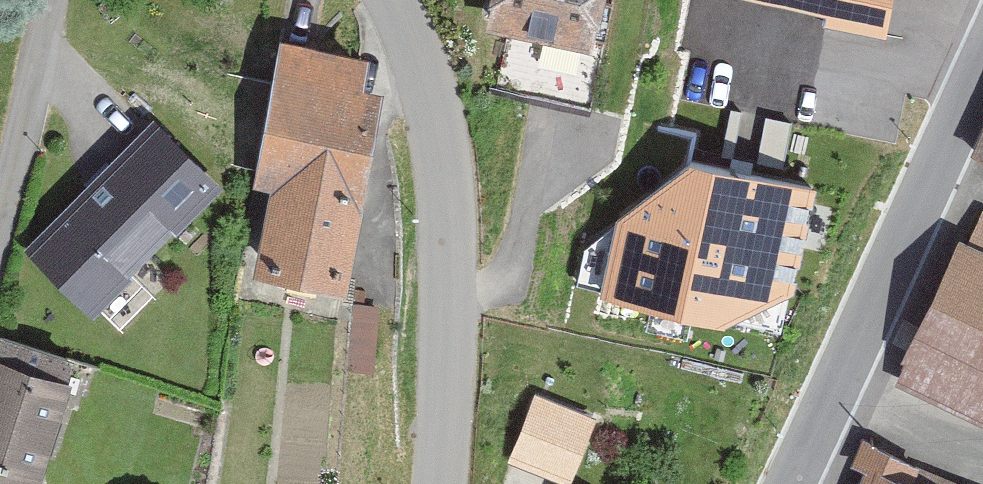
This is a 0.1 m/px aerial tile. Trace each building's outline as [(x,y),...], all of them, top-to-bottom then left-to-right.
[(495,27),(514,30),(505,79),(608,98),(626,0),(500,0),(495,27)] [(891,0),(727,0),(826,19),(825,27),(884,38),(891,0)] [(273,277),(366,292),(401,87),(381,84),(386,55),(294,41),(271,186),(288,189),(273,277)] [(104,319),(239,198),(164,116),(29,236),(104,319)] [(788,295),(812,191),(694,165),(619,223),(600,299),(722,329),(788,295)] [(928,365),(918,389),(982,416),(982,236),(979,246),(972,244),(923,363),(928,365)] [(388,312),(363,310),(358,374),(384,375),(388,312)] [(83,379),(1,355),(0,359),(0,480),(13,483),(51,483),(83,379)] [(510,456),(573,477),(597,406),(534,386),(510,456)] [(873,483),(923,483),(907,478),(916,456),(873,440),(864,466),(878,472),(873,483)]
